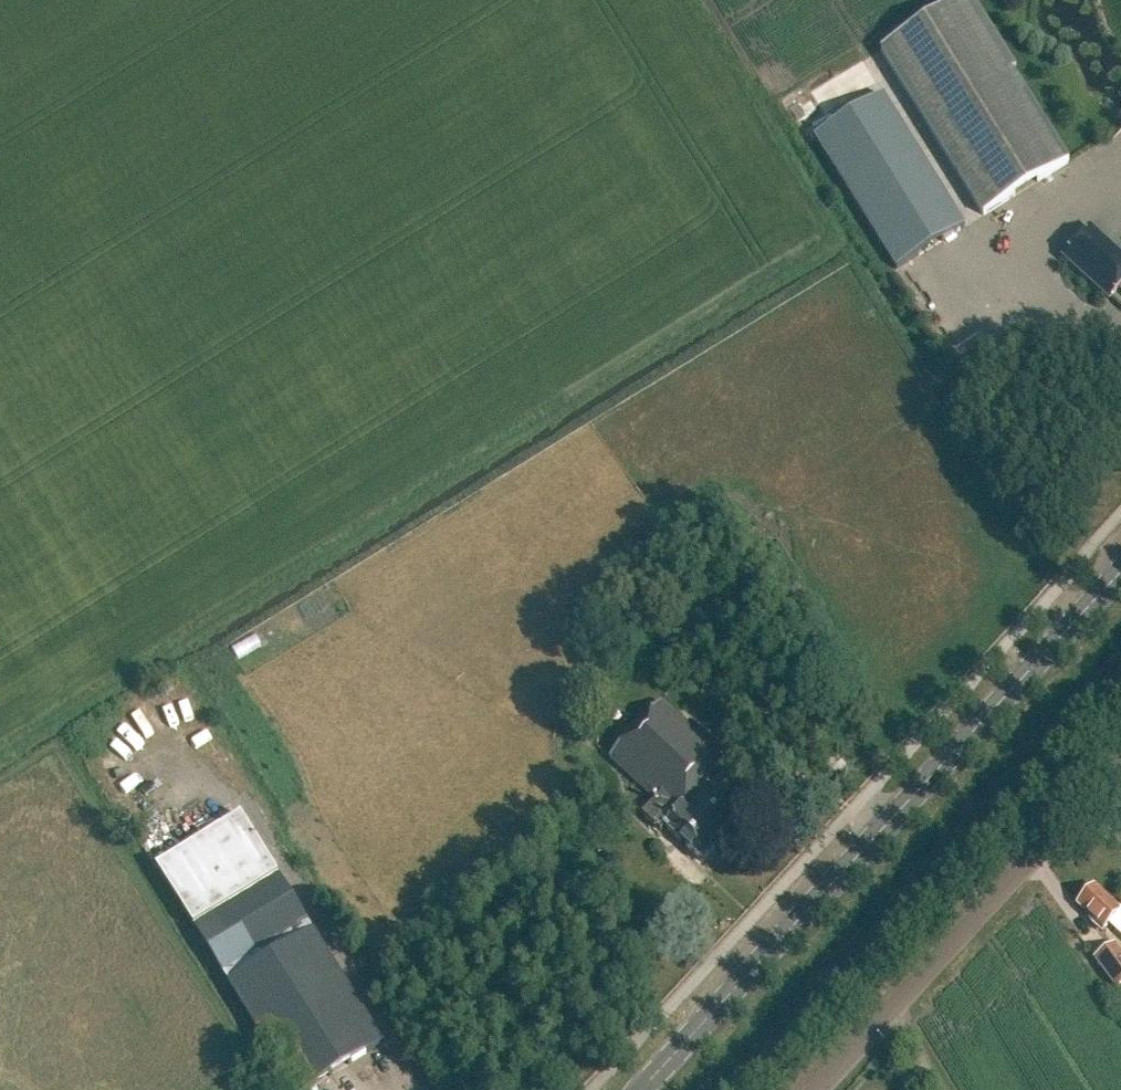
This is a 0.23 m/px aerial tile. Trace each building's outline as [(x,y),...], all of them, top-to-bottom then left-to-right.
[(1067,161),(966,0),(959,0),(876,52),(978,216),(1067,161)] [(959,228),(877,97),(809,139),(891,270),(959,228)] [(1091,227),(1063,258),(1109,299),(1120,286),(1120,255),(1091,227)] [(702,862),(738,824),(701,790),(727,763),(661,702),(609,758),(655,801),(642,815),(661,832),(665,828),(702,862)] [(295,1089),(308,1089),(383,1044),(312,931),(308,924),(278,876),(241,816),(156,868),(194,928),(223,976),(295,1089)] [(1095,887),(1077,905),(1091,918),(1091,923),(1102,933),(1109,925),(1120,937),(1120,910),(1120,911),(1095,887)] [(1120,987),(1120,953),(1115,945),(1095,960),(1118,990),(1120,987)]
